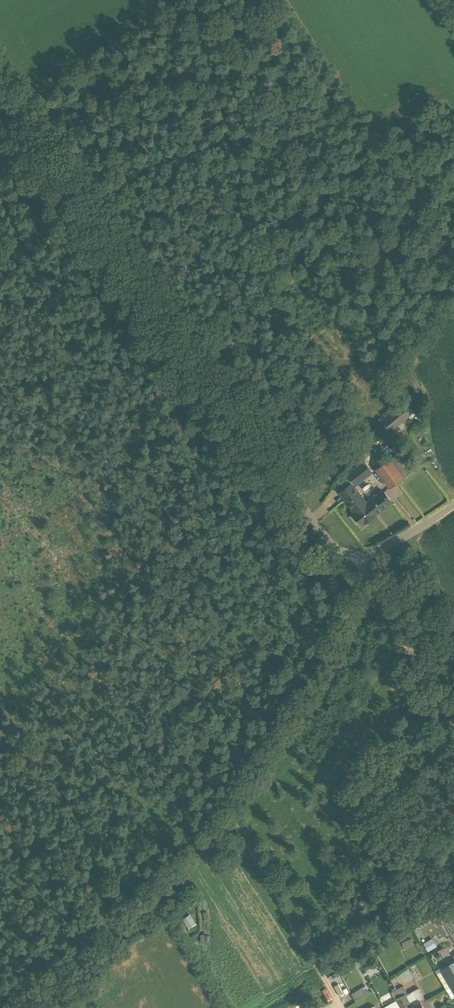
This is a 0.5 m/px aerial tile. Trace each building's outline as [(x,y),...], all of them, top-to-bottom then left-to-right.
[(410,372),(403,377),(414,391),(421,386),(410,372)] [(391,411),(380,420),(390,432),(410,415),(397,400),(388,408),(391,411)] [(391,459),(377,470),(390,488),(405,478),(391,459)] [(356,485),(373,472),(365,462),(348,474),(356,485)] [(392,501),(383,489),(367,501),(347,475),(337,483),(342,490),(339,492),(354,512),(353,513),(362,525),(392,501)] [(191,913),(184,918),(189,927),(197,923),(191,913)] [(433,921),(437,928),(443,925),(439,917),(433,921)] [(402,945),(405,950),(413,945),(410,940),(402,945)] [(431,940),(424,945),(428,953),(436,948),(431,940)] [(442,972),(453,993),(453,965),(442,972)] [(442,972),(437,975),(452,1001),(453,1000),(453,993),(442,972)] [(368,993),(364,987),(351,995),(355,1001),(368,993)] [(403,1002),(407,1000),(405,998),(407,997),(402,988),(396,991),(403,1002)] [(414,992),(420,1003),(424,1000),(418,989),(414,992)] [(392,993),(397,1002),(399,1005),(400,1004),(403,1002),(396,991),(392,993)]
